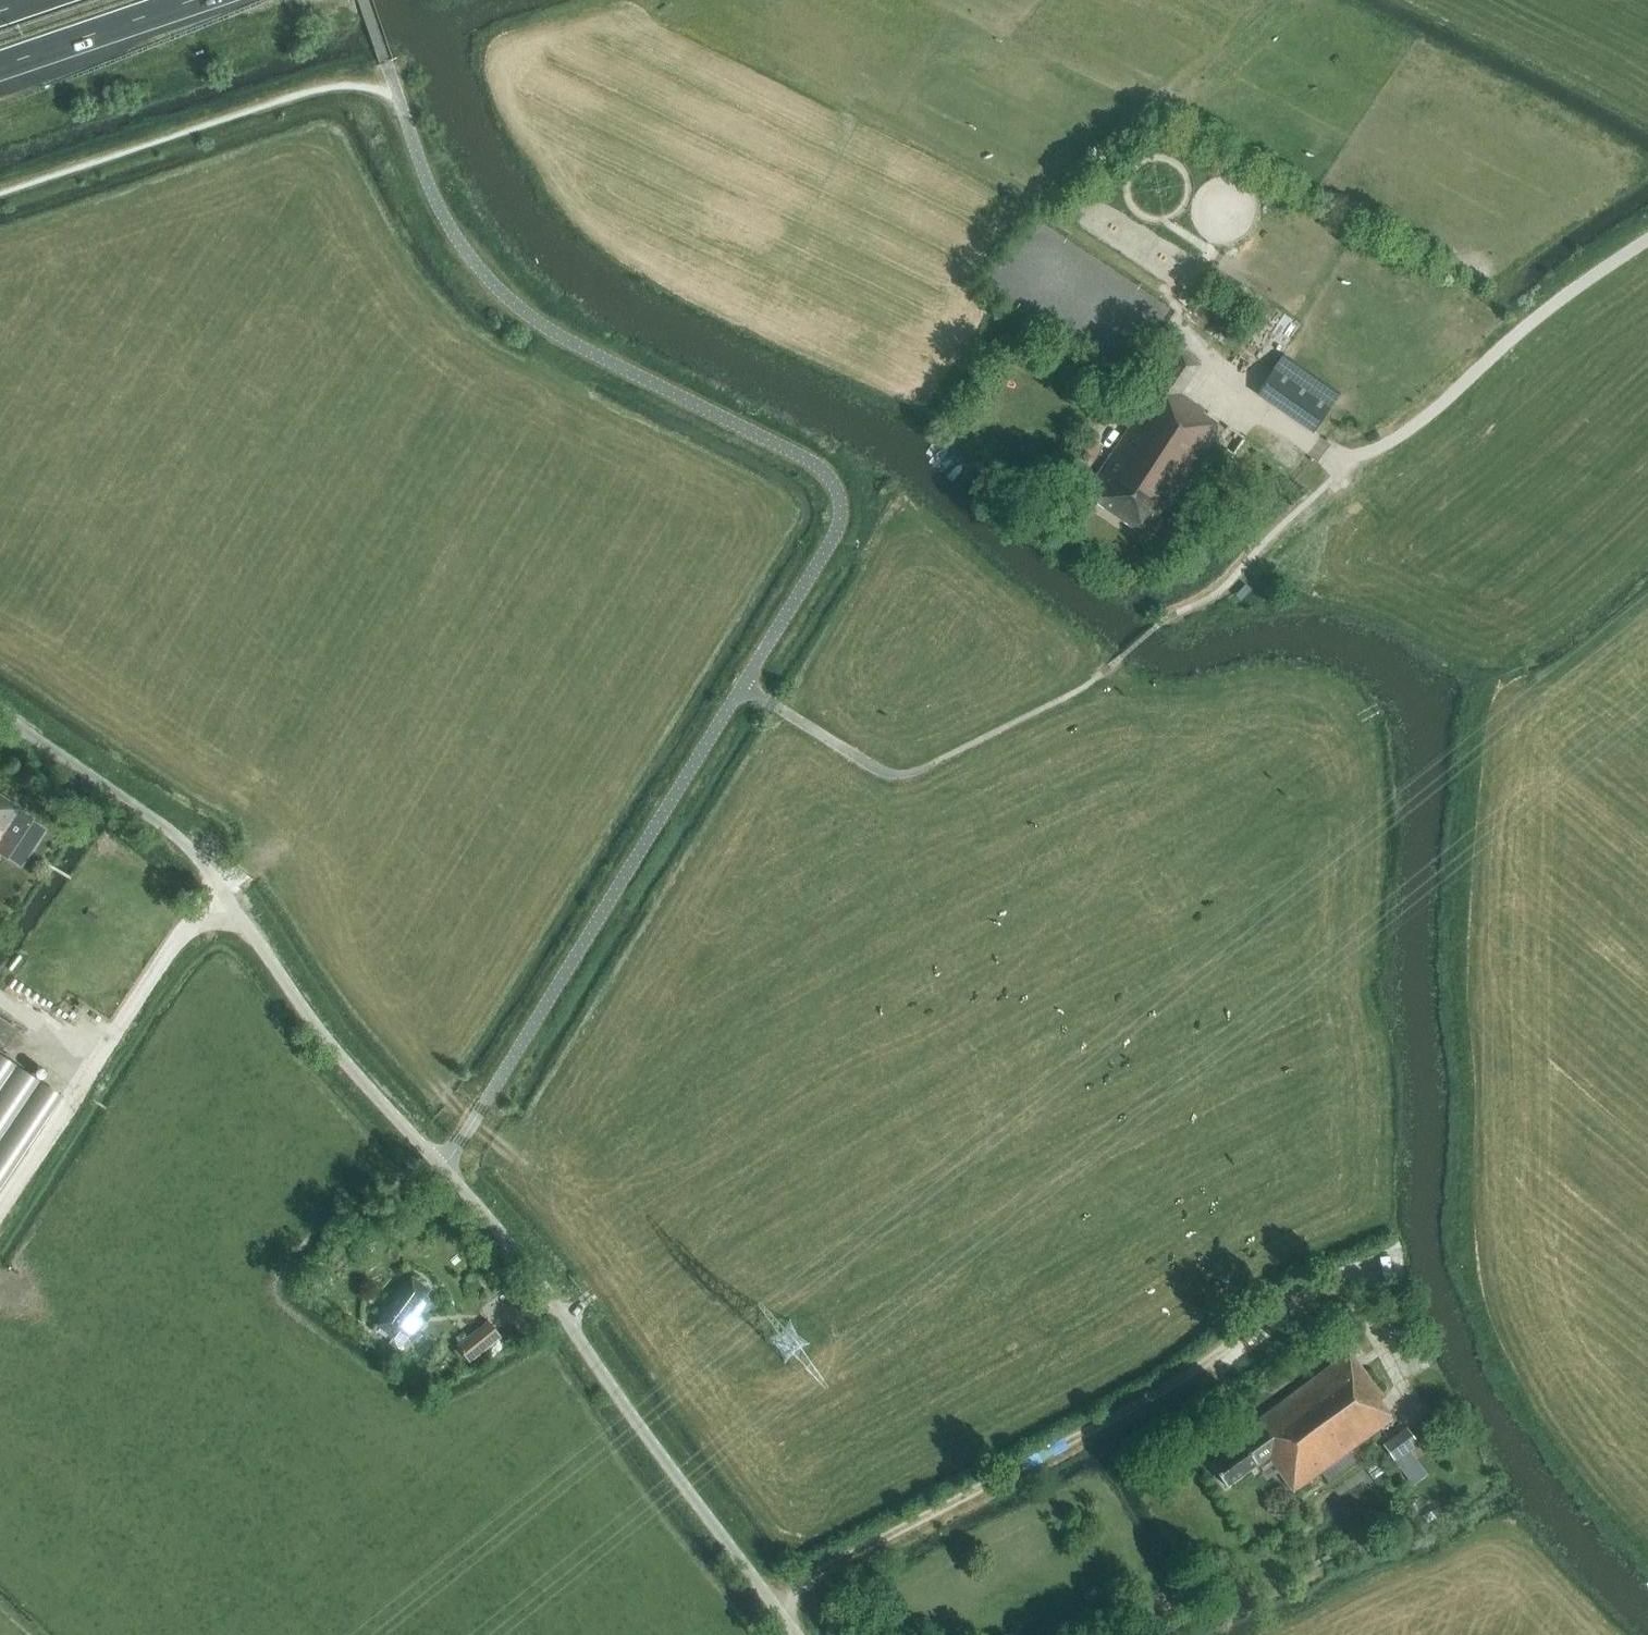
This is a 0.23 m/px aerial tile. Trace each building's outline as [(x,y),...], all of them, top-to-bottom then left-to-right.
[(1226,431),(1224,430),(1201,415),(1204,410),(1181,394),(1199,365),(1180,353),(1083,495),(1142,535),(1161,508),(1170,514),(1216,445),(1226,431)] [(1320,382),(1294,419),(1311,430),(1336,394),(1320,382)] [(1224,430),(1226,431),(1216,445),(1232,457),(1244,439),(1227,427),(1224,430)] [(1082,434),(1074,446),(1095,459),(1103,447),(1082,434)] [(4,842),(14,848),(33,820),(23,813),(24,813),(0,797),(0,848),(4,842)] [(57,804),(50,814),(61,822),(68,812),(57,804)] [(61,1097),(0,1056),(0,1189),(61,1097)] [(352,1259),(364,1254),(360,1245),(348,1250),(352,1259)] [(433,1304),(423,1297),(429,1290),(411,1277),(376,1325),(393,1338),(389,1343),(398,1350),(433,1304)] [(469,1362),(485,1350),(500,1338),(487,1320),(455,1345),(469,1362)] [(500,1338),(485,1350),(491,1357),(491,1358),(496,1354),(506,1346),(500,1338)] [(1383,1398),(1352,1354),(1258,1419),(1263,1427),(1210,1463),(1225,1485),(1267,1456),(1292,1492),(1363,1440),(1364,1441),(1393,1419),(1378,1401),(1383,1398)] [(1392,1460),(1416,1443),(1407,1428),(1382,1445),(1392,1460)]
